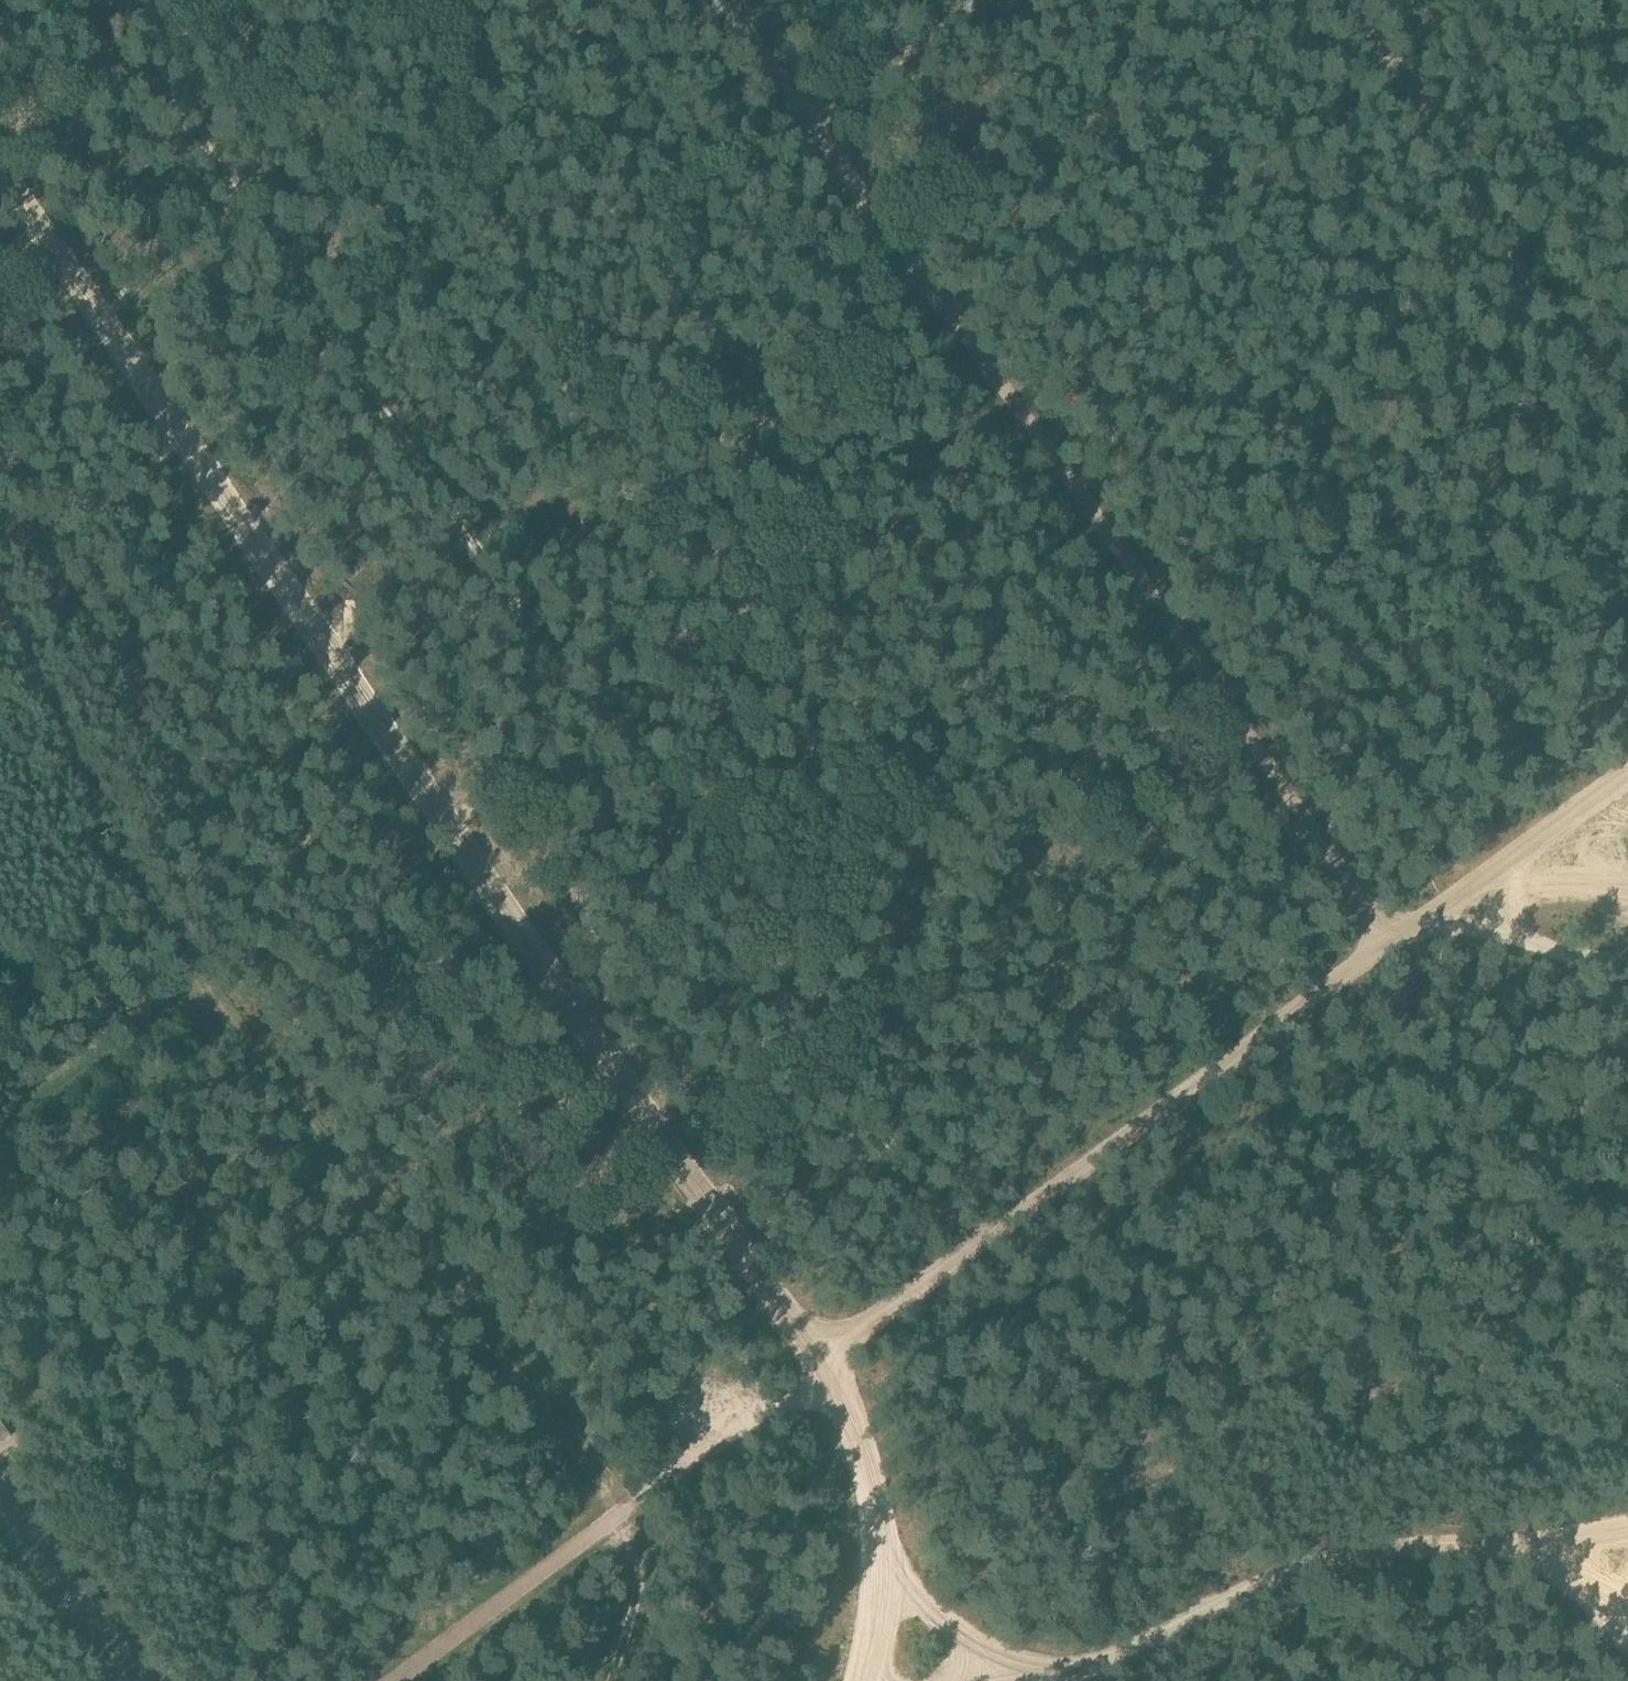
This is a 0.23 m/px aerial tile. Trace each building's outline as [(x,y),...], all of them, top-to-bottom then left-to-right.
[(0,1420),(0,1443),(1,1445),(12,1437),(0,1420)]
